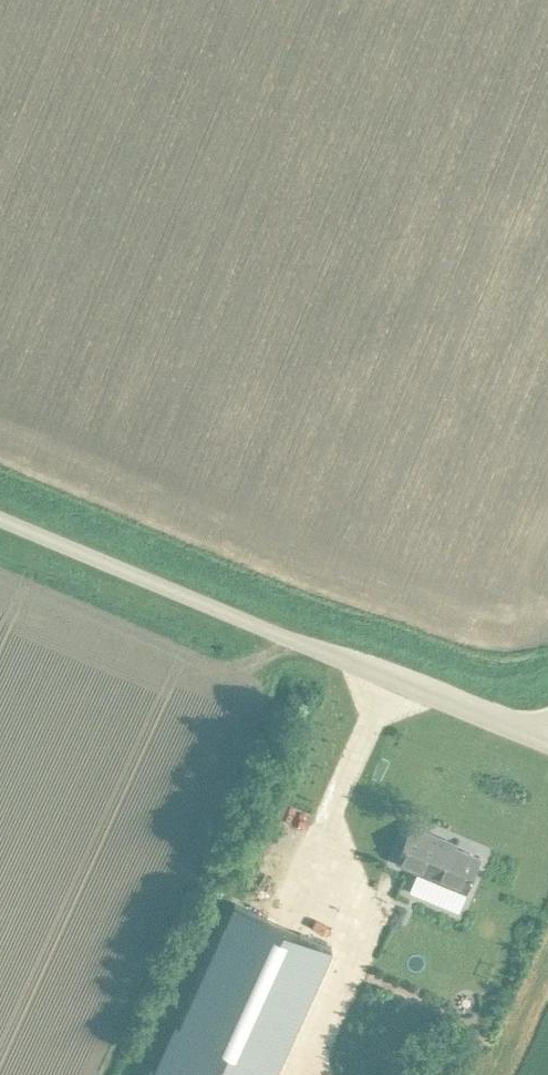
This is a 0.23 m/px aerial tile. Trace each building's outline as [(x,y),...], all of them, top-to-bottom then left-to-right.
[(465,890),(479,856),(444,842),(445,839),(411,825),(396,861),(465,890)] [(156,1074),(273,1074),(331,947),(234,903),(179,1023),(156,1074)]
